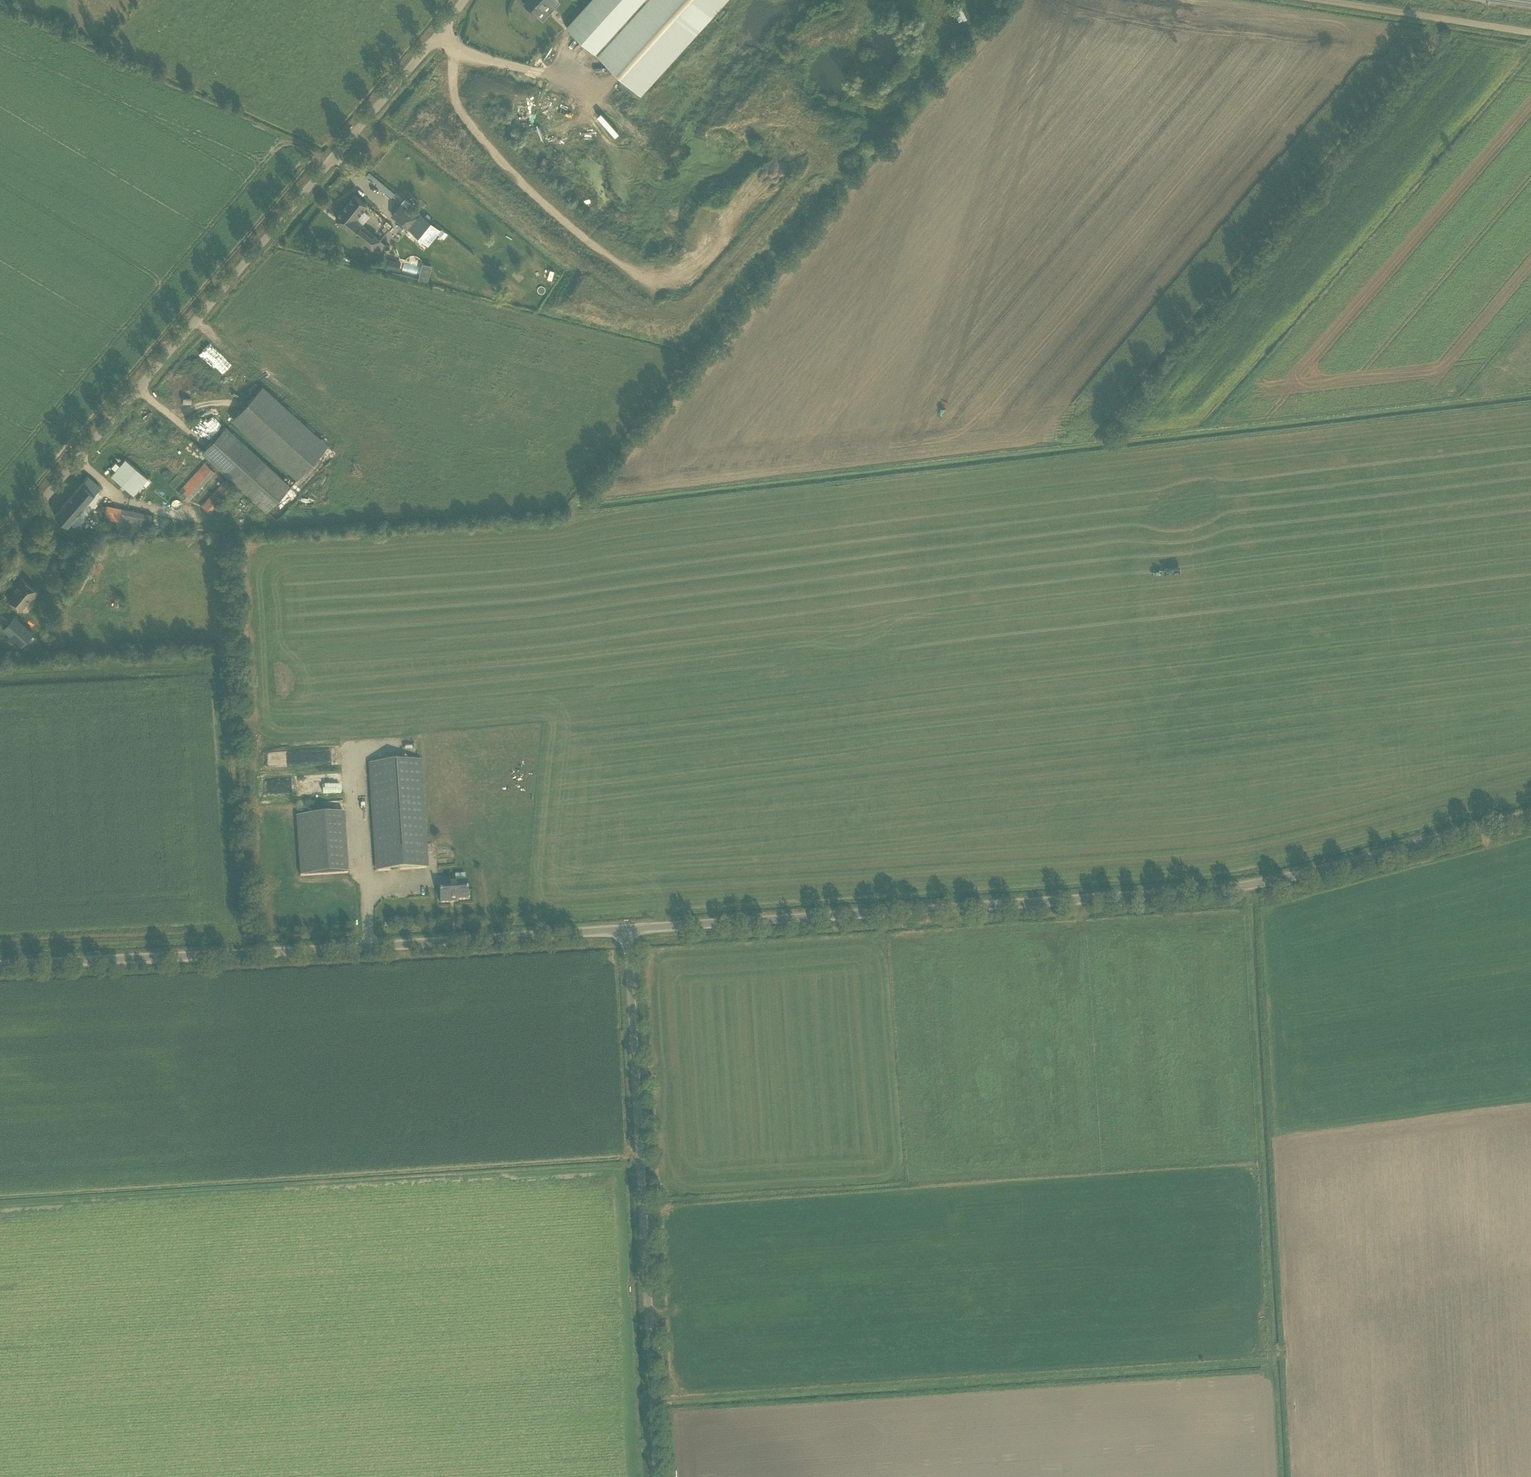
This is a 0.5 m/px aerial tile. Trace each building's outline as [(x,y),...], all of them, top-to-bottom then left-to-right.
[(537,14),(548,2),(551,5),(555,0),(527,0),(524,3),(539,17),(540,17),(537,14)] [(568,26),(597,53),(645,0),(591,0),(568,26)] [(597,53),(641,94),(727,0),(645,0),(597,53)] [(515,100),(516,112),(529,112),(528,99),(515,100)] [(556,125),(558,118),(539,112),(537,119),(556,125)] [(365,175),(391,196),(395,192),(369,171),(365,175)] [(368,205),(355,195),(336,218),(373,248),(380,240),(362,225),(370,216),(363,210),(368,205)] [(405,198),(402,203),(409,209),(413,205),(405,198)] [(408,229),(418,217),(401,203),(391,215),(408,229)] [(428,245),(441,229),(422,214),(409,229),(428,245)] [(442,229),(441,230),(438,234),(444,238),(448,234),(442,229)] [(387,268),(393,269),(395,262),(389,260),(387,268)] [(432,265),(423,263),(419,279),(428,282),(432,265)] [(246,402),(277,430),(277,461),(296,478),(328,443),(262,384),(246,402)] [(267,513),(291,486),(225,427),(201,453),(267,513)] [(110,475),(133,494),(147,477),(125,459),(110,475)] [(205,462),(177,492),(188,501),(215,472),(205,462)] [(101,486),(89,476),(56,516),(68,526),(101,486)] [(226,478),(201,505),(209,513),(234,487),(226,478)] [(104,518),(117,520),(120,509),(106,506),(104,518)] [(90,552),(79,576),(86,579),(97,555),(90,552)] [(32,600),(38,592),(21,578),(16,584),(18,585),(7,598),(21,610),(30,599),(32,600)] [(2,629),(21,646),(33,632),(14,615),(2,629)] [(39,637),(47,644),(51,639),(42,633),(39,637)] [(280,751),(280,766),(290,766),(290,751),(280,751)] [(419,761),(371,764),(378,871),(426,868),(419,761)] [(348,873),(344,813),(297,816),(301,876),(348,873)] [(451,901),(457,901),(468,900),(468,898),(469,898),(469,893),(468,893),(467,881),(448,882),(448,884),(439,884),(441,903),(451,903),(451,901)]
